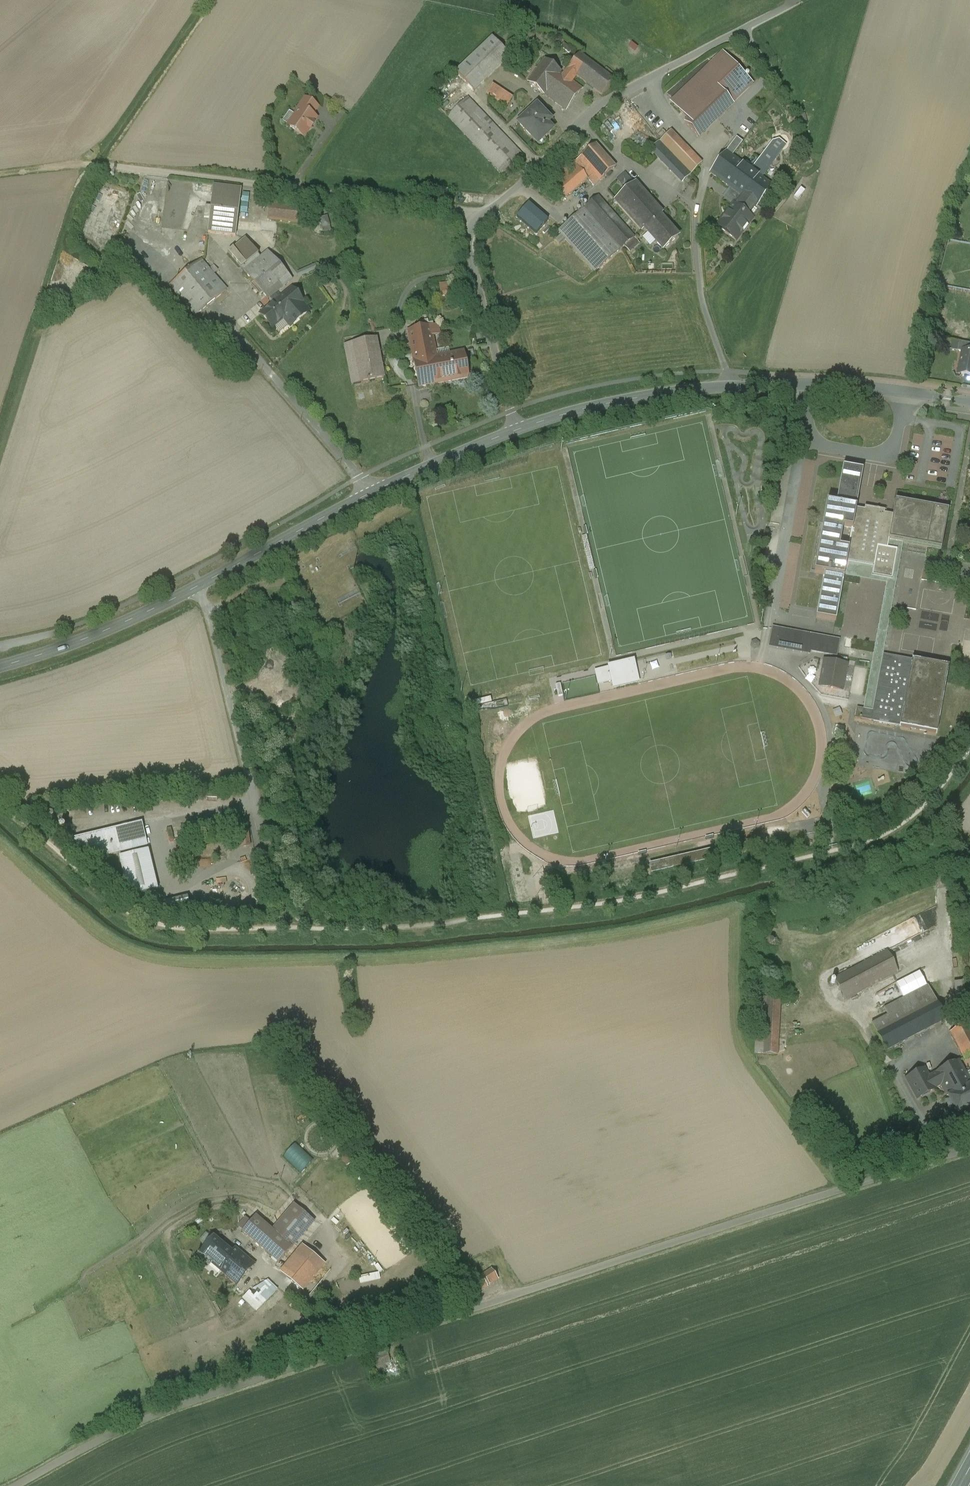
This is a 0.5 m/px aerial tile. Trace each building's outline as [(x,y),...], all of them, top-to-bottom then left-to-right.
[(507,56),(489,39),(455,74),(473,92),(507,56)] [(673,101),(671,103),(688,120),(719,90),(732,103),(752,84),(723,53),(712,63),(673,101)] [(611,81),(578,56),(563,76),(571,83),(575,77),(601,95),(611,81)] [(698,66),(668,91),(666,93),(673,101),(712,63),(709,59),(698,66)] [(559,72),(545,62),(529,83),(565,110),(579,90),(571,83),(563,76),(558,73),(559,72)] [(511,99),(493,86),(487,94),(505,108),(511,99)] [(688,120),(685,123),(699,137),(733,104),(732,103),(719,90),(688,120)] [(318,107),(305,99),(299,108),(300,109),(301,108),(312,116),(318,107)] [(524,156),(466,99),(448,118),(505,175),(524,156)] [(536,106),(530,112),(529,111),(525,115),(526,116),(518,123),(534,141),(541,135),(543,138),(552,129),(547,124),(549,122),(544,117),(545,115),(536,106)] [(312,116),(301,108),(300,109),(288,126),(304,137),(309,129),(310,130),(314,125),(313,123),(316,119),(312,116)] [(701,164),(670,132),(660,142),(691,174),(701,164)] [(732,156),(743,143),(737,138),(726,152),(732,156)] [(772,142),(752,171),(761,178),(786,146),(779,140),(772,142)] [(588,141),(569,156),(575,163),(581,158),(593,147),(588,141)] [(616,167),(596,144),(593,147),(581,158),(601,180),(616,167)] [(726,152),(709,174),(742,198),(753,207),(756,209),(773,186),(761,178),(752,171),(732,156),(726,152)] [(601,180),(581,158),(575,163),(574,163),(588,178),(594,186),(601,180)] [(574,163),(548,185),(561,201),(588,178),(574,163)] [(623,186),(632,178),(626,172),(617,180),(623,186)] [(615,218),(598,197),(585,209),(582,206),(579,208),(582,211),(558,232),(595,273),(645,229),(659,216),(662,214),(635,184),(616,201),(624,210),(615,218)] [(241,189),(214,186),(208,233),(236,236),(241,189)] [(742,198),(735,207),(733,206),(716,227),(735,242),(752,220),(746,216),(753,207),(755,205),(752,198),(743,196),(742,198)] [(515,205),(523,215),(531,208),(522,198),(515,205)] [(305,209),(269,205),(268,221),(303,225),(305,209)] [(678,237),(659,216),(645,229),(663,250),(678,237)] [(327,217),(320,219),(322,228),(330,226),(327,217)] [(246,240),(234,250),(246,264),(258,254),(246,240)] [(234,250),(234,249),(228,253),(244,271),(249,268),(246,264),(234,250)] [(268,252),(261,258),(258,254),(246,264),(249,268),(244,271),(254,282),(251,285),(260,296),(263,293),(268,299),(269,299),(275,294),(292,280),(268,252)] [(201,261),(172,286),(198,316),(227,291),(201,261)] [(301,277),(318,269),(315,264),(298,272),(301,277)] [(455,285),(439,287),(440,294),(456,293),(455,285)] [(302,303),(291,290),(280,299),(291,312),(284,319),(290,326),(308,312),(302,304),(302,303)] [(275,294),(269,299),(273,304),(261,314),(273,328),(284,319),(291,312),(280,299),(275,294)] [(438,325),(408,331),(414,363),(437,358),(433,337),(440,336),(438,325)] [(378,340),(346,345),(352,384),(383,380),(378,340)] [(960,342),(958,351),(963,352),(969,353),(969,344),(960,342)] [(963,352),(961,361),(963,366),(962,375),(969,376),(969,353),(963,352)] [(437,358),(414,363),(419,387),(469,378),(464,353),(437,358)] [(930,459),(929,477),(949,477),(950,459),(930,459)] [(863,471),(843,467),(836,505),(826,504),(814,573),(824,575),(816,618),(836,622),(846,562),(873,565),(872,575),(892,578),(897,550),(887,549),(888,540),(941,550),(948,511),(895,501),(893,516),(884,514),(885,511),(865,508),(864,511),(856,509),(863,471)] [(786,573),(783,607),(791,608),(794,578),(792,578),(792,574),(786,573)] [(840,640),(772,627),(769,644),(837,656),(840,640)] [(751,642),(750,647),(754,651),(759,649),(760,644),(756,641),(751,642)] [(949,667),(883,655),(873,712),(863,710),(861,720),(937,734),(949,667)] [(634,659),(607,666),(613,689),(640,682),(634,659)] [(847,665),(824,661),(819,687),(842,691),(847,665)] [(138,825),(73,841),(76,855),(84,862),(147,846),(144,833),(140,834),(138,825)] [(248,831),(240,832),(242,847),(250,846),(248,831)] [(148,850),(119,857),(129,897),(158,890),(148,850)] [(886,951),(833,980),(844,1000),(897,971),(886,951)] [(931,994),(872,1025),(886,1051),(945,1020),(931,994)] [(780,1000),(757,998),(754,1054),(776,1056),(780,1000)] [(951,1033),(965,1060),(969,1057),(969,1032),(966,1025),(951,1033)] [(958,1062),(959,1062),(958,1061),(957,1062),(936,1073),(935,1073),(935,1074),(928,1078),(934,1088),(941,1085),(957,1114),(969,1107),(969,1076),(967,1078),(958,1062)] [(924,1070),(907,1080),(917,1099),(935,1090),(934,1088),(928,1078),(924,1070)] [(294,1205),(272,1230),(292,1247),(314,1222),(294,1205)] [(272,1230),(256,1216),(242,1231),(279,1263),(292,1247),(272,1230)] [(232,1252),(214,1237),(203,1251),(202,1250),(195,1257),(206,1266),(211,1260),(219,1267),(232,1252)] [(254,1265),(235,1249),(232,1252),(219,1267),(239,1283),(254,1265)] [(310,1265),(297,1254),(282,1272),(294,1283),(310,1265)] [(361,1283),(382,1278),(380,1271),(360,1276),(361,1283)] [(491,1271),(472,1283),(479,1293),(498,1280),(491,1271)] [(243,1298),(258,1311),(279,1288),(267,1277),(254,1291),(251,1289),(243,1298)] [(384,1348),(366,1355),(372,1371),(390,1364),(384,1348)]
